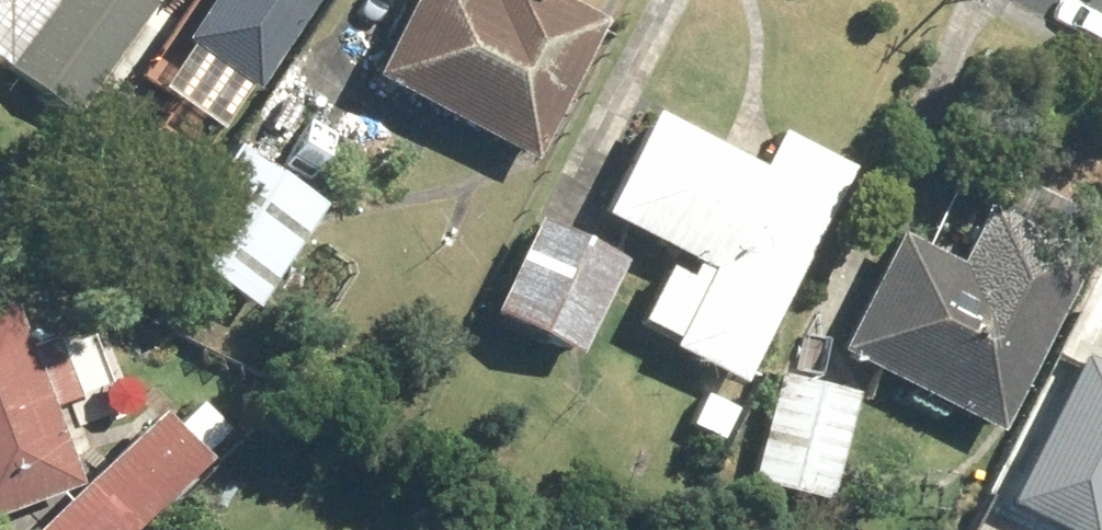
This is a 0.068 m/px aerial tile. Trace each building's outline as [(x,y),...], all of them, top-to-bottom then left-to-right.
[(8,76),(65,121),(147,18),(125,0),(68,0),(8,76)] [(176,52),(243,95),(306,0),(211,0),(176,52)] [(366,67),(529,153),(605,10),(585,0),(402,0),(366,67)] [(767,147),(754,174),(658,128),(611,223),(707,270),(665,356),(721,382),(823,173),(767,147)] [(326,217),(225,152),(159,253),(259,318),(326,217)] [(1042,302),(1040,301),(1080,211),(985,169),(947,254),(887,225),(823,353),(978,430),(1017,352),(1018,353),(1025,335),(1042,302)] [(530,229),(484,310),(567,356),(613,275),(530,229)] [(62,493),(0,321),(0,515),(62,493)] [(1075,364),(1008,507),(1058,529),(1101,529),(1101,376),(1075,364)] [(739,485),(816,505),(844,395),(767,376),(739,485)] [(46,529),(147,529),(192,488),(146,438),(46,529)]
